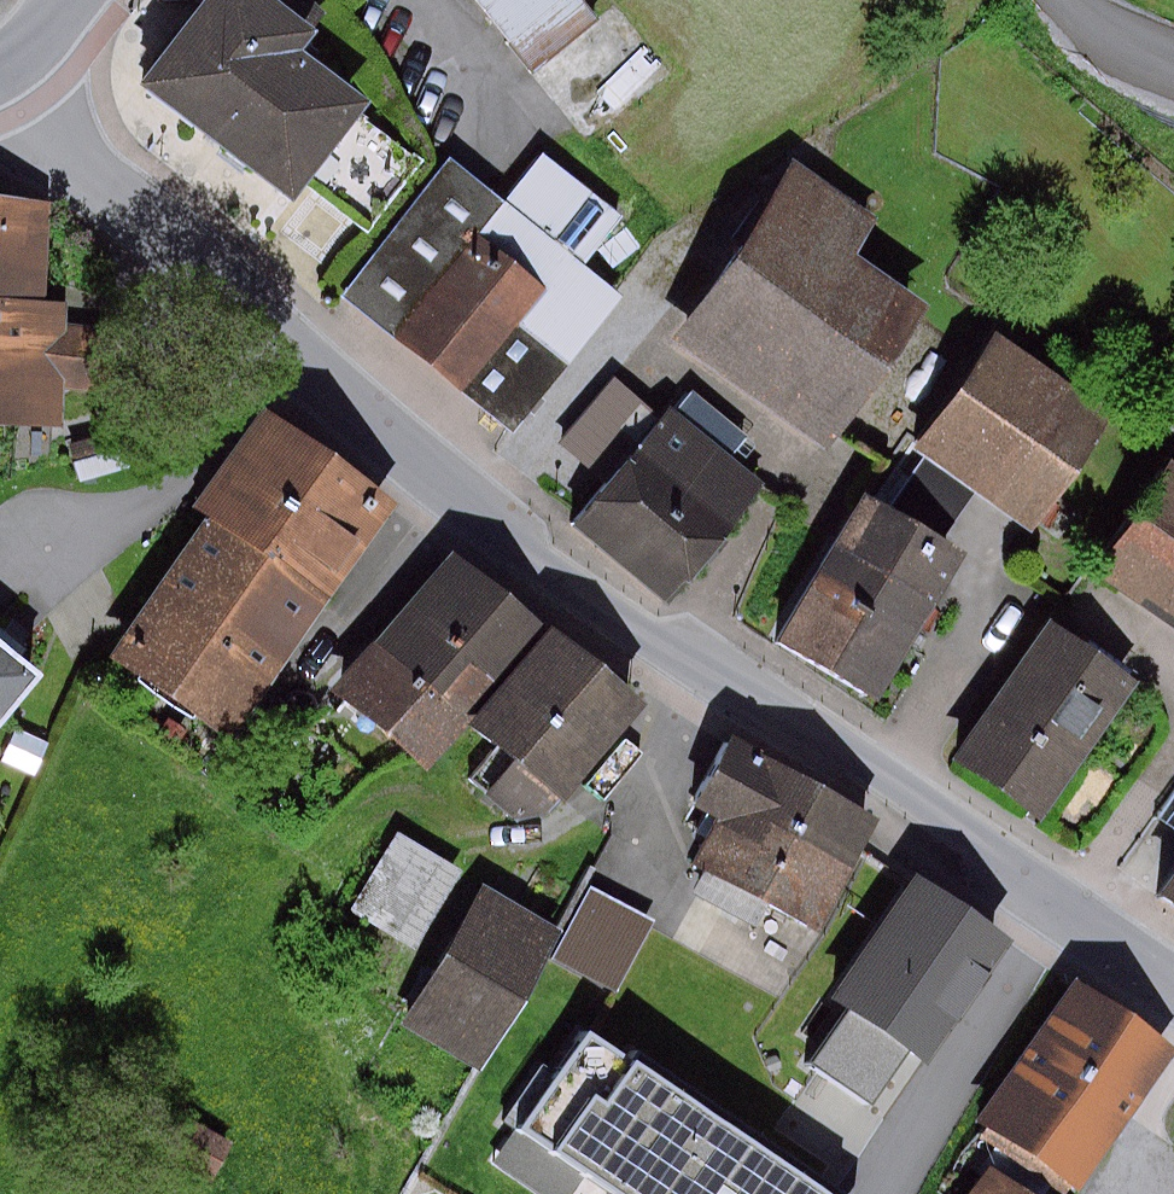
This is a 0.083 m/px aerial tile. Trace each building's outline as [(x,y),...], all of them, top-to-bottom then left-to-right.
[(265,194),(331,104),(264,55),(279,35),(232,0),(177,0),(115,84),(265,194)] [(533,38),(570,5),(565,0),(498,0),(533,38)] [(888,213),(816,166),(697,349),(826,432),(921,287),(864,250),(888,213)] [(435,178),(339,299),(505,429),(604,303),(565,273),(604,222),(537,170),(494,224),(435,178)] [(63,427),(65,389),(109,396),(118,331),(68,324),(69,303),(47,302),(52,202),(0,196),(0,424),(63,427)] [(1015,335),(937,446),(1038,517),(1116,406),(1015,335)] [(765,479),(638,385),(591,448),(620,470),(590,510),(689,582),(765,479)] [(270,405),(202,502),(221,519),(335,596),(397,504),(270,405)] [(120,431),(70,445),(80,482),(130,469),(120,431)] [(1112,568),(1173,609),(1173,475),(1112,568)] [(877,490),(784,636),(880,697),(973,551),(877,490)] [(335,596),(221,519),(121,665),(235,742),(335,596)] [(504,689),(552,631),(455,553),(381,644),(447,698),(474,665),(504,689)] [(1055,621),(963,749),(1051,811),(1143,684),(1055,621)] [(473,727),(495,745),(467,780),(517,822),(550,814),(561,800),(565,803),(646,706),(552,631),(504,689),(473,727)] [(0,636),(0,733),(48,675),(0,636)] [(447,698),(381,644),(342,690),(438,769),(473,727),(504,689),(474,665),(447,698)] [(51,743),(17,728),(2,762),(36,777),(51,743)] [(773,810),(860,857),(880,819),(731,734),(701,794),(727,808),(723,815),(760,835),(773,810)] [(760,835),(723,815),(702,855),(825,923),(860,857),(773,810),(760,835)] [(465,871),(400,833),(353,912),(418,950),(465,871)] [(571,921),(490,874),(409,1015),(490,1061),(571,921)] [(920,875),(833,1001),(848,1011),(812,1064),(874,1106),(911,1052),(929,1065),(1015,940),(920,875)] [(657,921),(592,887),(553,960),(618,994),(657,921)] [(1073,982),(976,1124),(1070,1188),(1167,1046),(1073,982)] [(639,1050),(630,1063),(587,1033),(496,1165),(538,1193),(582,1193),(592,1180),(612,1193),(851,1193),(639,1050)] [(235,1144),(189,1118),(166,1160),(212,1186),(235,1144)] [(989,1175),(975,1193),(1017,1193),(989,1175)]
